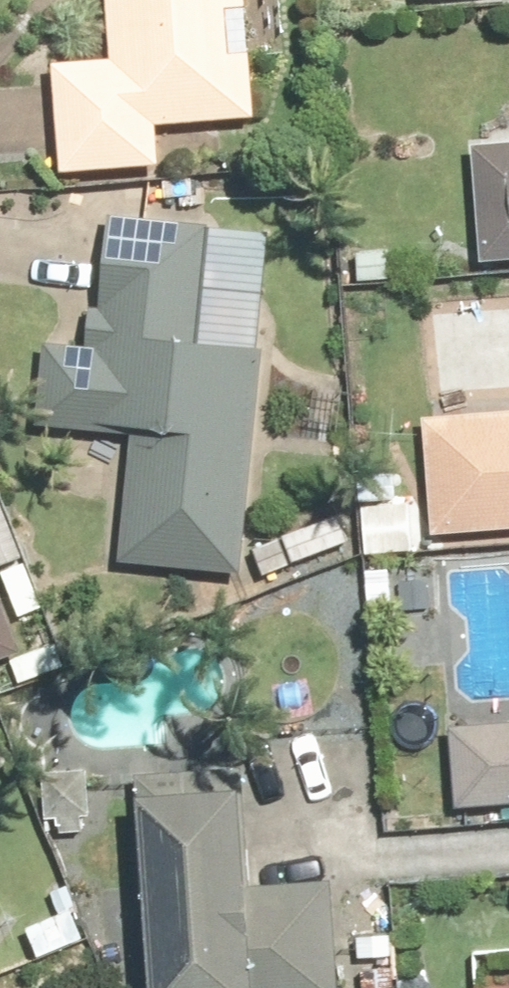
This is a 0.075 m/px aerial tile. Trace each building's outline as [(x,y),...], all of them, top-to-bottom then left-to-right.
[(220,115),(264,111),(255,0),(117,0),(122,57),(65,61),(73,167),(136,162),(169,158),(165,118),(220,115)] [(485,142),(493,254),(508,253),(508,141),(485,142)] [(213,221),(159,216),(118,212),(110,304),(101,303),(97,345),(54,340),(47,421),(143,430),(135,497),(129,557),(165,561),(250,568),(252,549),(253,533),(261,462),(263,435),(271,359),(272,347),(221,341),(201,339),(207,276),(213,221)] [(361,252),(365,278),(397,274),(393,247),(361,252)] [(443,534),(508,528),(508,407),(434,414),(443,534)] [(3,565),(30,554),(6,500),(0,503),(0,557),(3,565)] [(262,545),(273,570),(356,538),(347,513),(262,545)] [(367,519),(369,550),(396,549),(395,518),(367,519)] [(373,571),(374,599),(397,598),(396,570),(373,571)] [(0,573),(0,657),(28,647),(0,573)] [(408,577),(410,604),(433,603),(433,576),(408,577)] [(463,724),(469,801),(508,798),(508,721),(463,724)] [(172,987),(348,987),(347,982),(341,896),(339,878),(265,884),(258,785),(251,786),(249,762),(145,771),(147,797),(157,796),(172,987)] [(64,813),(65,830),(91,829),(90,814),(98,812),(97,768),(53,770),(54,815),(64,813)] [(36,927),(48,953),(92,933),(70,886),(57,892),(67,913),(46,922),(36,927)]
